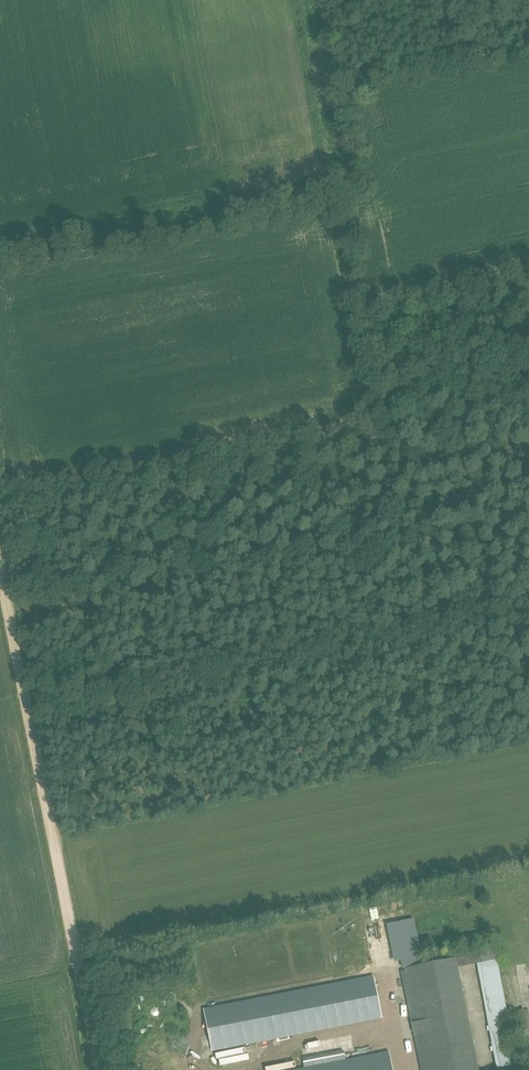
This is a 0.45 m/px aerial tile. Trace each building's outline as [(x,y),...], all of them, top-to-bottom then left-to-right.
[(401,969),(422,1069),(479,1069),(457,968),(455,957),(401,969)] [(205,1010),(212,1050),(381,1017),(373,977),(205,1010)] [(304,1059),(305,1067),(346,1059),(344,1051),(304,1059)] [(355,1059),(298,1069),(392,1069),(388,1052),(355,1059)]
